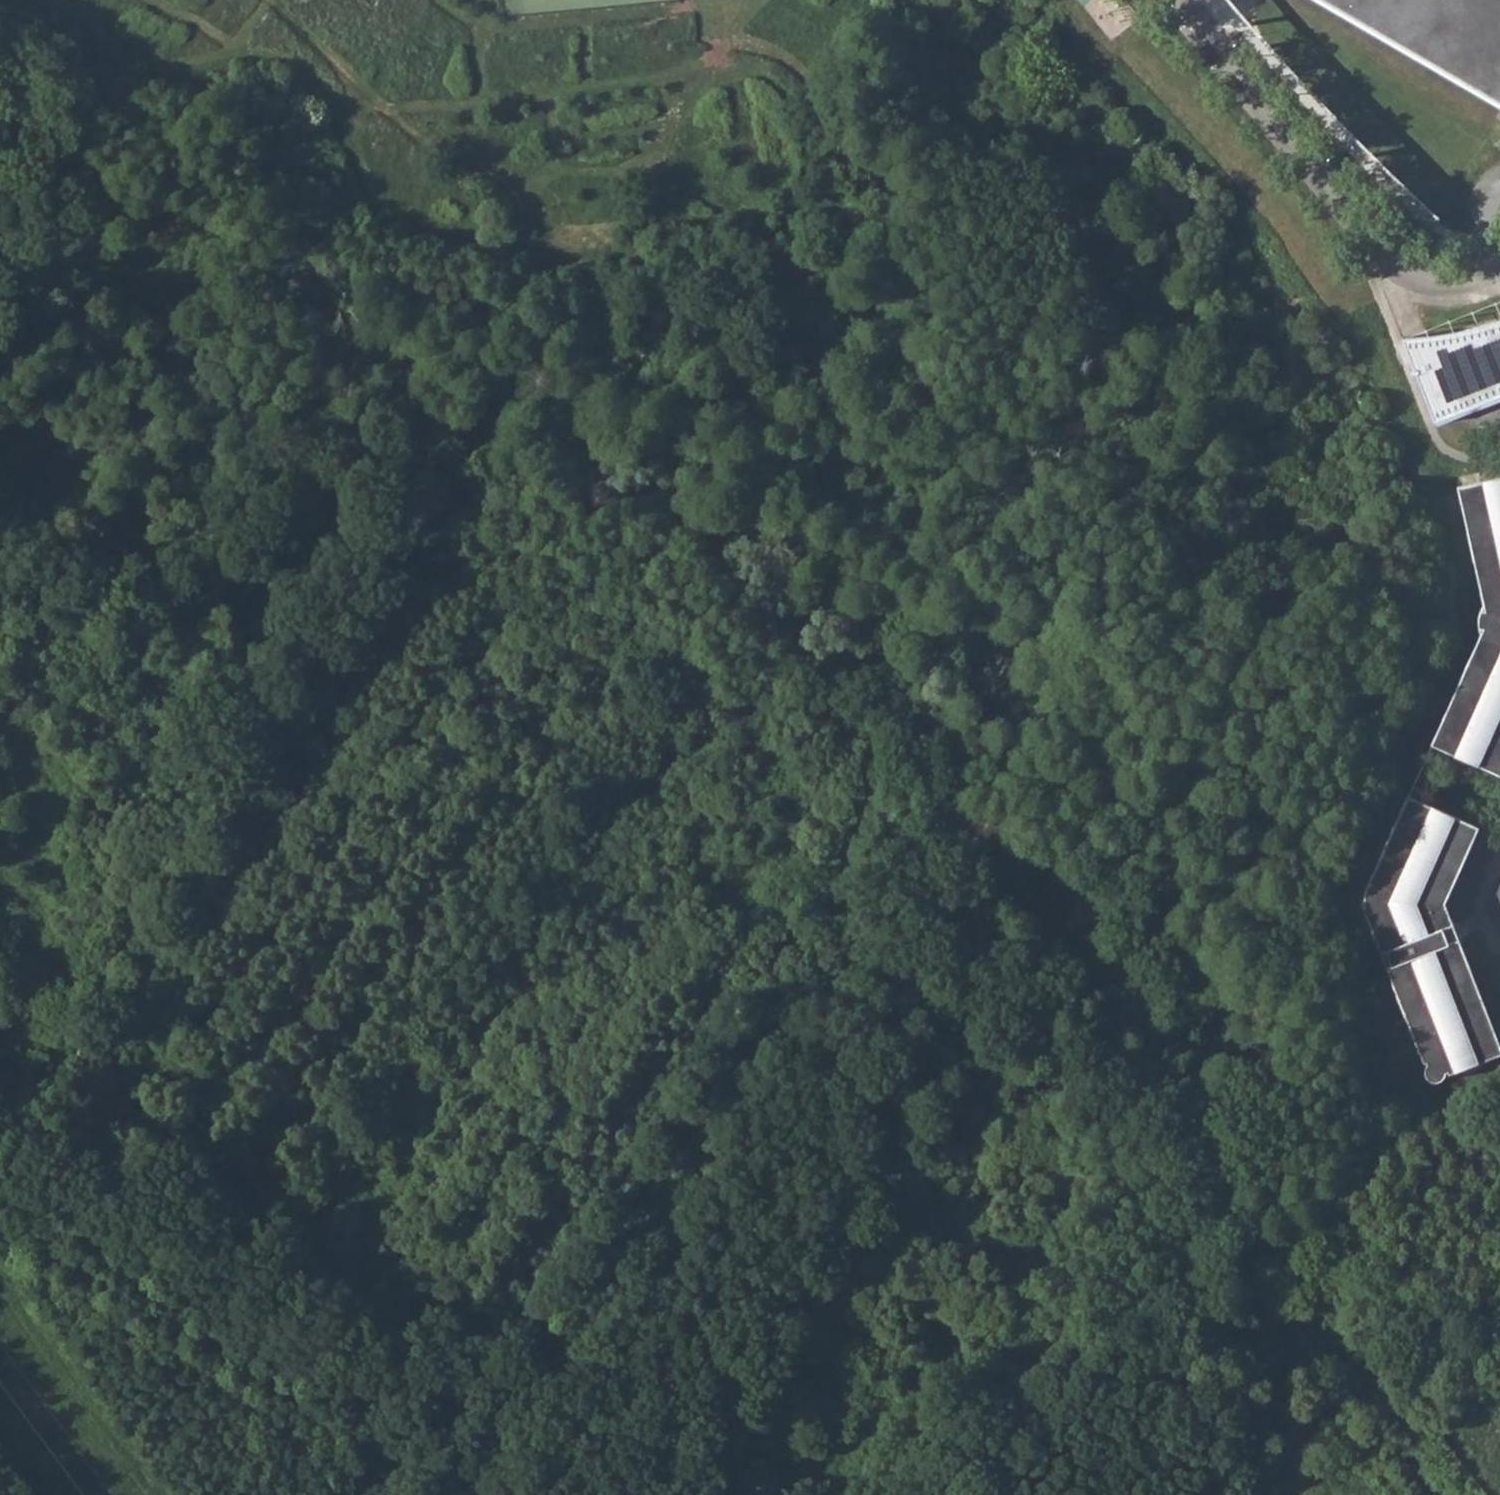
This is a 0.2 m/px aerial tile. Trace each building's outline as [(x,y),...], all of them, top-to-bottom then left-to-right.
[(1499,107),(1499,0),(1316,0),(1499,107)] [(1401,339),(1433,423),(1453,416),(1499,398),(1499,320),(1466,330),(1446,333),(1415,338),(1401,339)] [(1457,488),(1484,611),(1479,611),(1477,620),(1478,629),(1483,630),(1430,745),(1499,776),(1499,479),(1457,488)] [(1407,796),(1367,886),(1363,896),(1364,909),(1369,924),(1380,953),(1384,951),(1390,965),(1386,967),(1423,1063),(1425,1063),(1426,1065),(1424,1069),(1424,1074),(1426,1079),(1432,1082),(1438,1081),(1442,1079),(1444,1075),(1445,1072),(1447,1072),(1448,1074),(1499,1053),(1499,1049),(1458,939),(1446,943),(1443,937),(1441,929),(1452,924),(1444,903),(1478,827),(1407,796)]
